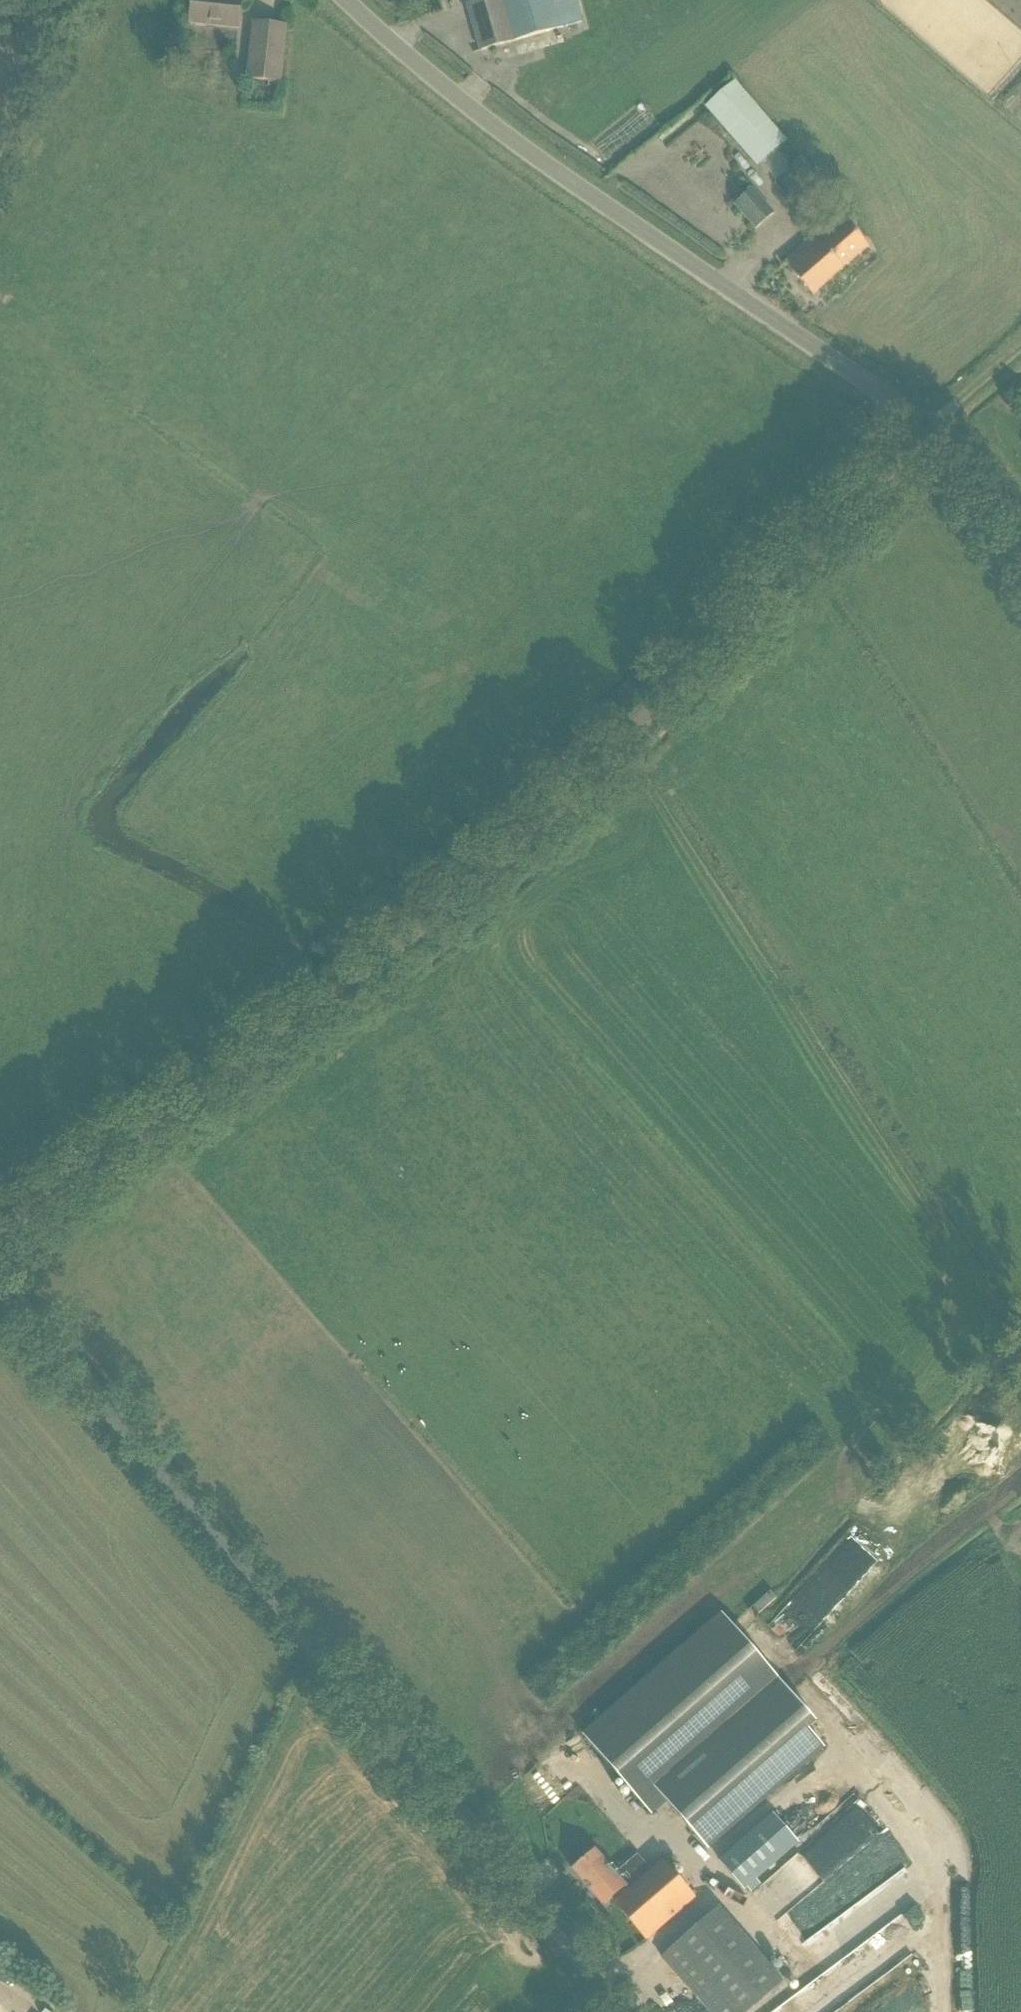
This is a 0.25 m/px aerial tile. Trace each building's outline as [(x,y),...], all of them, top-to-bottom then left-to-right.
[(191,22),(239,27),(241,0),(193,0),(191,22)] [(481,50),(583,22),(576,0),(480,0),(481,1),(468,4),(481,50)] [(247,78),(281,82),(287,26),(253,23),(247,78)] [(711,109),(759,164),(786,141),(738,86),(711,109)] [(735,205),(756,229),(774,214),(753,189),(735,205)] [(785,263),(813,294),(867,247),(839,214),(825,226),(832,234),(799,264),(792,256),(785,263)] [(724,1616),(585,1738),(650,1813),(666,1800),(708,1848),(824,1746),(809,1729),(817,1722),(724,1616)] [(745,1889),(760,1876),(797,1843),(772,1814),(735,1847),(720,1860),(745,1889)] [(595,1850),(573,1870),(594,1894),(603,1905),(611,1899),(647,1940),(695,1898),(663,1860),(651,1870),(637,1854),(615,1873),(595,1850)] [(662,1958),(709,2011),(748,2011),(783,1981),(720,1908),(662,1958)]
